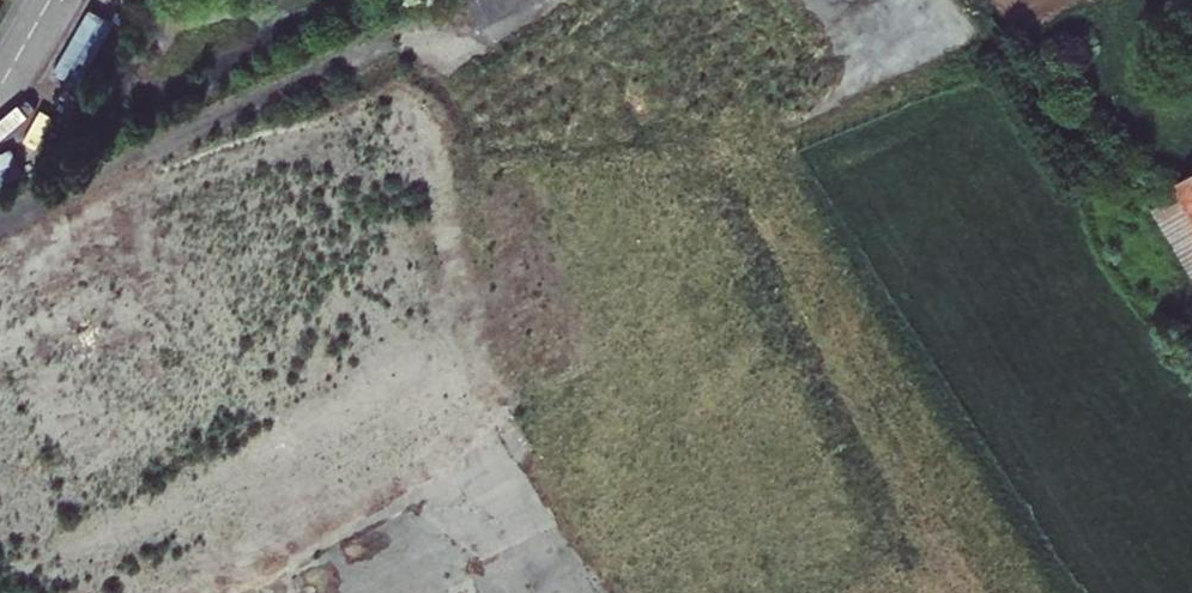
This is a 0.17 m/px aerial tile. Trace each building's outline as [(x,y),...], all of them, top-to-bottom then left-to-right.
[(1173,181),(1178,190),(1150,208),(1191,272),(1191,168),(1173,181)]
